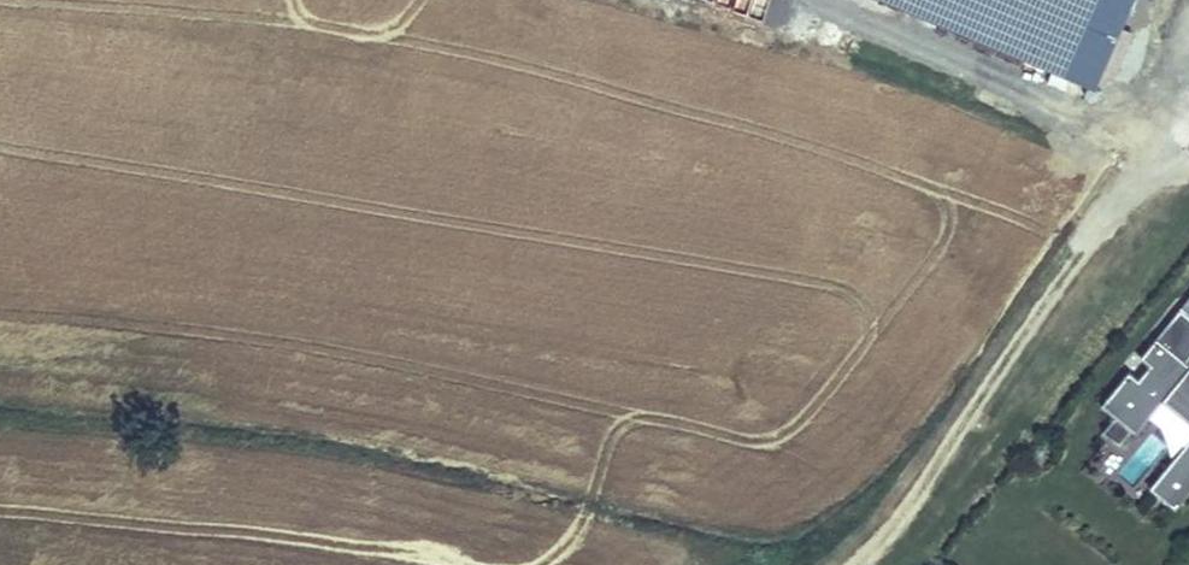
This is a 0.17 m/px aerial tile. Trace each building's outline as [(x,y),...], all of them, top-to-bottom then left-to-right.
[(802,9),(784,0),(711,0),(787,38),(802,9)] [(1098,93),(1141,0),(876,0),(1098,93)] [(1188,358),(1188,357),(1188,305),(1183,301),(1140,351),(1150,362),(1138,375),(1127,366),(1099,401),(1114,414),(1101,426),(1119,442),(1132,428),(1137,432),(1150,414),(1185,439),(1148,484),(1175,505),(1188,488),(1188,358)]
